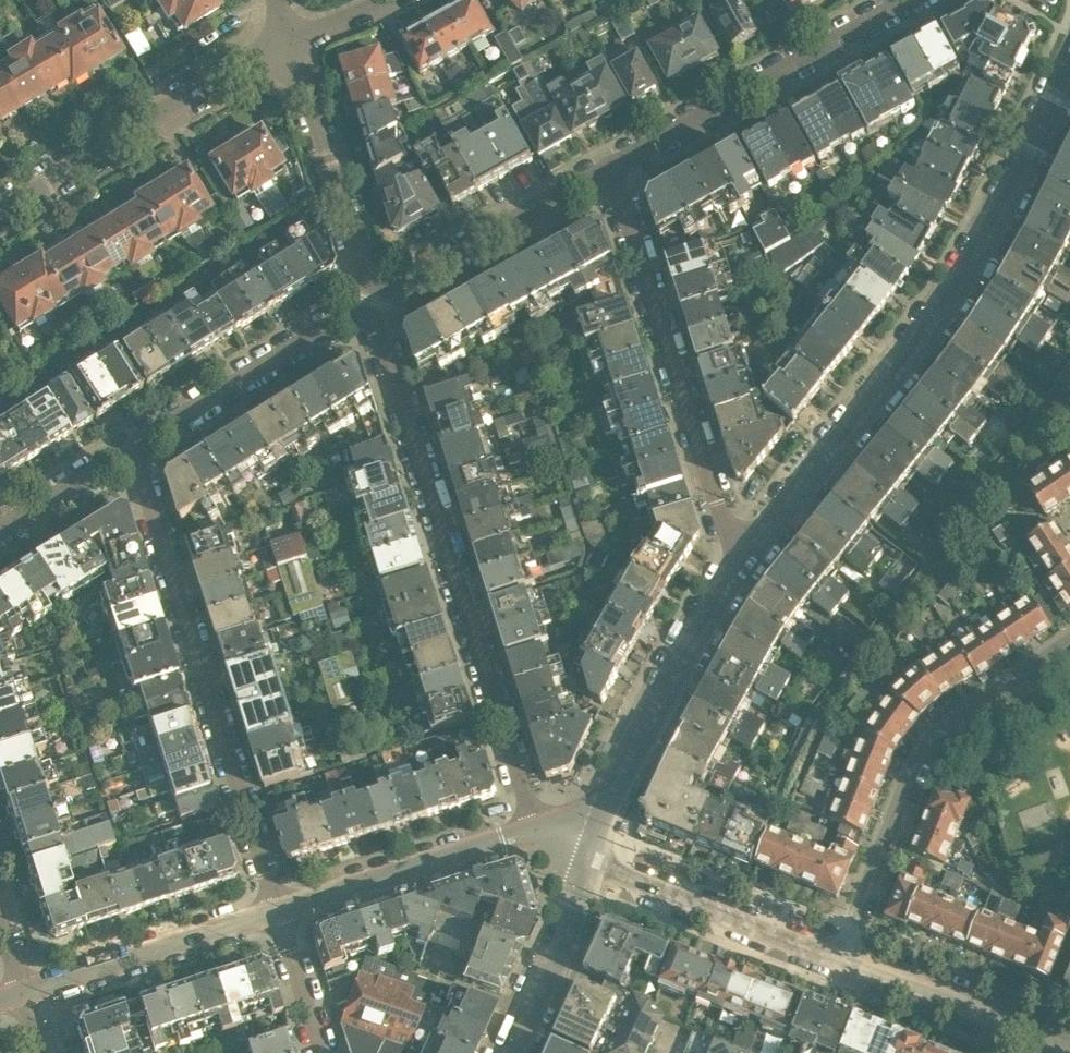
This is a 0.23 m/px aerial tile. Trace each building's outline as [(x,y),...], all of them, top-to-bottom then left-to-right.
[(177,0),(155,0),(161,10),(177,0)] [(215,0),(177,0),(161,10),(165,16),(167,20),(174,16),(183,30),(220,8),(215,0)] [(451,11),(470,45),(495,31),(477,0),(469,0),(462,4),(460,3),(455,6),(454,9),(451,11)] [(535,0),(508,0),(523,13),(535,0)] [(602,16),(619,7),(616,0),(608,0),(597,5),(602,16)] [(714,12),(733,47),(757,33),(739,0),(735,0),(714,12)] [(792,14),(796,12),(799,13),(804,10),(805,6),(816,0),(784,0),(792,14)] [(636,33),(621,8),(608,15),(622,41),(636,33)] [(94,9),(69,24),(96,69),(121,54),(94,9)] [(965,51),(971,59),(996,14),(987,9),(980,9),(952,25),(943,30),(958,56),(965,51)] [(446,59),(470,45),(451,11),(439,17),(436,17),(430,20),(430,23),(426,25),(446,59)] [(156,13),(145,19),(149,26),(160,19),(156,13)] [(1015,25),(996,14),(971,59),(984,66),(990,54),(996,58),(1015,25)] [(684,28),(675,33),(694,67),(718,53),(697,15),(681,23),(684,28)] [(581,16),(568,24),(573,33),(586,25),(581,16)] [(61,34),(47,43),(69,79),(72,84),(96,69),(69,24),(58,30),(61,34)] [(421,73),(446,59),(426,25),(423,27),(420,26),(415,29),(414,32),(402,39),(421,73)] [(1015,25),(996,58),(991,67),(984,80),(1006,91),(1031,41),(1029,33),(1015,25)] [(519,28),(510,33),(517,47),(527,41),(519,28)] [(17,30),(9,35),(16,46),(24,41),(17,30)] [(579,35),(584,44),(593,40),(588,31),(579,35)] [(523,60),(507,32),(495,38),(512,67),(523,60)] [(916,45),(939,87),(949,81),(944,74),(958,66),(939,32),(916,45)] [(670,80),(694,67),(675,33),(665,39),(663,34),(648,42),(670,80)] [(8,50),(16,46),(9,35),(2,39),(8,50)] [(69,79),(47,43),(33,51),(29,44),(19,51),(45,94),(69,79)] [(930,92),(939,87),(916,45),(893,58),(913,93),(926,85),(930,92)] [(637,56),(633,47),(610,60),(615,68),(633,100),(636,99),(638,100),(644,96),(644,94),(655,88),(637,56)] [(21,108),(45,94),(19,51),(9,57),(13,64),(0,71),(0,74),(21,108)] [(343,62),(351,89),(388,77),(406,72),(403,62),(397,52),(382,57),(380,51),(343,62)] [(527,60),(542,85),(554,79),(547,69),(546,70),(537,54),(527,60)] [(572,138),(542,85),(527,60),(512,68),(523,88),(517,91),(524,103),(513,109),(540,156),(572,138)] [(890,60),(866,73),(892,118),(902,112),(902,113),(915,106),(890,60)] [(595,77),(581,85),(600,119),(605,117),(608,119),(613,116),(613,112),(626,105),(602,63),(591,69),(595,77)] [(457,78),(452,70),(446,73),(451,82),(457,78)] [(881,124),(892,118),(866,73),(843,86),(869,132),(882,125),(881,124)] [(21,108),(0,74),(0,121),(21,108)] [(396,105),(388,77),(351,89),(359,116),(391,106),(396,105)] [(456,93),(462,89),(469,85),(464,77),(458,81),(451,85),(456,93)] [(533,160),(507,115),(489,81),(434,110),(454,144),(457,150),(456,150),(479,190),(533,160)] [(955,92),(950,102),(991,122),(1002,98),(967,81),(960,94),(955,92)] [(597,121),(600,119),(581,85),(566,93),(562,86),(551,92),(574,134),(588,126),(591,128),(597,125),(597,121)] [(839,88),(816,101),(840,146),(852,139),(853,141),(866,134),(839,88)] [(411,101),(415,112),(422,109),(418,98),(411,101)] [(409,114),(415,112),(411,101),(405,103),(409,114)] [(816,101),(793,114),(819,160),(832,153),(831,151),(840,146),(816,101)] [(991,122),(950,102),(945,111),(951,113),(944,126),(979,145),(991,122)] [(359,116),(369,147),(401,130),(401,129),(399,130),(391,106),(359,116)] [(790,116),(767,129),(792,173),(802,167),(803,169),(816,162),(790,116)] [(944,126),(941,124),(936,134),(934,133),(929,143),(968,167),(979,145),(944,126)] [(781,179),(792,173),(767,129),(744,142),(770,188),(782,181),(781,179)] [(235,145),(261,187),(271,181),(267,174),(281,166),(259,130),(235,145)] [(416,156),(401,130),(369,147),(395,231),(403,233),(442,211),(425,180),(428,179),(427,176),(416,156)] [(957,188),(968,167),(929,143),(922,155),(924,156),(919,166),(957,188)] [(476,192),(479,190),(456,150),(444,157),(437,144),(416,156),(427,176),(436,172),(449,195),(448,196),(453,205),(456,203),(457,207),(479,195),(476,192)] [(261,187),(235,145),(210,160),(232,196),(247,187),(251,193),(261,187)] [(738,145),(715,158),(742,207),(754,201),(746,186),(757,179),(738,145)] [(875,146),(863,153),(870,164),(882,157),(875,146)] [(731,214),(742,207),(715,158),(692,170),(712,205),(722,199),(731,214)] [(1064,159),(1052,183),(1069,192),(1069,162),(1064,159)] [(9,163),(0,168),(0,174),(11,167),(9,163)] [(947,209),(957,188),(919,166),(915,173),(906,168),(899,181),(947,209)] [(829,179),(834,176),(829,168),(824,171),(829,179)] [(161,184),(187,229),(213,214),(185,169),(161,184)] [(701,210),(712,205),(692,170),(669,183),(697,233),(710,225),(701,210)] [(816,174),(823,184),(829,179),(824,171),(823,170),(816,174)] [(851,189),(861,195),(875,173),(871,170),(851,189)] [(879,175),(875,182),(887,189),(891,181),(879,175)] [(700,245),(697,233),(669,183),(653,192),(652,192),(649,201),(650,202),(659,234),(667,256),(693,247),(700,245)] [(1052,183),(1041,207),(1069,222),(1069,192),(1052,183)] [(187,229),(161,184),(136,199),(139,204),(139,203),(161,239),(175,230),(178,235),(187,229)] [(933,234),(945,213),(897,185),(889,197),(904,206),(899,214),(933,234)] [(115,218),(141,261),(151,255),(147,248),(161,239),(139,203),(139,204),(115,218)] [(240,232),(253,223),(243,206),(229,215),(240,232)] [(1041,207),(1029,232),(1066,249),(1069,241),(1069,222),(1041,207)] [(774,253),(791,240),(776,213),(775,213),(772,208),(758,214),(761,220),(762,219),(765,226),(754,232),(766,254),(765,255),(765,256),(774,253)] [(921,254),(933,234),(899,214),(893,211),(890,218),(881,211),(880,211),(876,208),(868,220),(872,223),(874,225),(921,254)] [(131,267),(141,261),(115,218),(91,233),(113,269),(127,260),(131,267)] [(603,228),(603,227),(597,225),(562,244),(589,293),(597,307),(625,298),(619,277),(613,260),(603,228)] [(920,257),(921,254),(874,225),(867,236),(875,242),(871,249),(908,274),(920,257)] [(294,252),(313,284),(330,274),(333,267),(321,228),(307,235),(302,227),(285,237),(294,252)] [(805,228),(799,233),(791,240),(774,253),(779,277),(825,243),(805,228)] [(191,235),(198,247),(204,244),(203,238),(199,230),(191,235)] [(1066,249),(1029,232),(1027,235),(1014,259),(1069,291),(1069,273),(1063,269),(1059,271),(1058,272),(1055,271),(1063,256),(1066,249)] [(113,269),(91,233),(67,247),(92,290),(102,284),(99,277),(113,269)] [(744,245),(754,241),(750,234),(741,237),(744,245)] [(198,247),(191,235),(184,239),(188,247),(193,250),(198,247)] [(577,298),(589,293),(562,244),(540,256),(559,290),(569,284),(577,298)] [(676,284),(729,267),(725,256),(718,257),(715,245),(668,260),(676,284)] [(67,247),(43,262),(42,262),(64,298),(79,289),(83,296),(92,290),(67,247)] [(274,247),(266,251),(294,297),(306,289),(305,289),(313,284),(294,252),(281,260),(274,247)] [(893,295),(908,274),(871,249),(865,258),(856,250),(848,261),(857,267),(893,295)] [(282,304),(294,297),(266,251),(257,256),(263,266),(251,273),(273,308),(281,303),(282,304)] [(548,296),(559,290),(540,256),(517,269),(544,317),(556,310),(548,296)] [(50,307),(64,298),(42,262),(43,262),(40,257),(15,272),(43,317),(53,311),(50,307)] [(1069,302),(1069,291),(1014,259),(1002,281),(1037,303),(1044,289),(1048,291),(1047,293),(1048,296),(1067,307),(1069,302)] [(145,267),(151,277),(156,274),(156,268),(152,262),(145,267)] [(151,277),(145,267),(137,271),(141,278),(146,280),(151,277)] [(684,311),(720,299),(731,296),(731,294),(730,295),(727,283),(733,281),(729,267),(676,284),(684,311)] [(878,314),(893,295),(857,267),(850,276),(857,282),(849,291),(878,314)] [(532,323),(544,317),(517,269),(495,281),(513,315),(524,309),(532,323)] [(265,313),(273,308),(251,273),(239,280),(234,271),(226,276),(254,322),(265,314),(265,313)] [(15,272),(0,281),(0,302),(18,332),(43,317),(15,272)] [(226,276),(217,281),(219,284),(210,288),(211,290),(207,292),(211,297),(233,332),(241,327),(242,329),(254,322),(226,276)] [(154,281),(152,282),(131,295),(135,303),(158,289),(154,281)] [(503,319),(513,315),(495,281),(472,294),(497,338),(510,332),(503,319)] [(986,305),(1044,343),(1052,330),(1034,318),(1031,319),(1030,320),(1027,319),(1036,306),(1037,303),(1002,281),(1001,283),(986,305)] [(103,291),(96,296),(103,307),(108,304),(108,298),(103,291)] [(834,298),(822,312),(857,340),(878,314),(849,291),(840,303),(834,298)] [(485,345),(497,338),(472,294),(451,306),(469,338),(478,333),(485,345)] [(182,300),(187,308),(212,347),(233,333),(233,332),(211,297),(198,305),(192,295),(182,300)] [(97,310),(103,307),(96,296),(89,301),(92,307),(97,310)] [(724,314),(720,299),(684,311),(692,336),(728,325),(728,324),(741,320),(738,310),(724,314)] [(635,330),(626,303),(579,318),(587,344),(590,343),(590,344),(635,330)] [(1036,355),(1044,343),(986,305),(971,327),(1005,351),(1015,336),(1019,339),(1017,341),(1018,343),(1036,355)] [(460,343),(469,338),(451,306),(429,318),(454,363),(467,356),(460,343)] [(190,360),(212,347),(187,308),(166,321),(190,360)] [(841,360),(857,340),(822,312),(817,318),(824,323),(812,338),(841,360)] [(46,323),(54,335),(59,332),(59,326),(54,318),(46,323)] [(454,363),(429,318),(410,328),(409,333),(408,333),(421,374),(427,391),(452,384),(447,367),(454,363)] [(143,334),(168,373),(190,360),(166,321),(144,335),(143,334)] [(48,338),(54,335),(46,323),(39,327),(43,335),(48,338)] [(692,336),(700,361),(749,345),(745,335),(732,339),(728,325),(692,336)] [(995,365),(1005,351),(971,327),(965,336),(956,349),(1012,391),(1021,379),(1003,365),(1000,366),(999,368),(995,365)] [(643,356),(635,330),(590,344),(592,348),(595,347),(598,356),(589,359),(589,360),(582,362),(585,373),(643,356)] [(145,388),(168,373),(143,334),(120,348),(145,388)] [(826,380),(841,360),(812,338),(804,349),(797,343),(790,352),(826,380)] [(89,356),(119,404),(142,390),(112,342),(89,356)] [(826,380),(790,352),(782,345),(765,365),(810,400),(826,380)] [(1003,403),(1012,391),(956,349),(945,363),(940,370),(973,396),(983,383),(986,385),(985,387),(985,390),(1003,403)] [(709,390),(751,377),(748,368),(750,367),(745,351),(701,365),(709,390)] [(95,419),(119,404),(89,356),(65,370),(95,419)] [(650,378),(643,356),(585,373),(588,383),(605,377),(608,387),(604,388),(606,393),(615,391),(615,389),(650,378)] [(508,357),(496,361),(500,370),(511,367),(508,357)] [(356,359),(334,373),(353,404),(354,404),(361,417),(373,410),(365,397),(372,392),(362,362),(356,359)] [(1069,380),(1069,362),(1054,385),(1062,391),(1069,380)] [(794,420),(810,400),(765,365),(763,369),(768,392),(764,396),(794,420)] [(977,399),(973,396),(940,370),(924,391),(978,435),(987,423),(971,410),(979,400),(977,399)] [(347,408),(353,404),(334,373),(314,385),(342,429),(355,421),(347,408)] [(709,390),(717,415),(755,402),(761,401),(759,395),(757,396),(751,377),(709,390)] [(65,378),(44,391),(46,395),(71,434),(92,421),(67,381),(65,378)] [(615,389),(615,391),(620,405),(606,410),(606,409),(598,411),(602,425),(659,408),(650,378),(615,389)] [(476,397),(471,383),(428,396),(436,423),(486,407),(496,404),(493,394),(483,397),(482,395),(476,397)] [(331,435),(342,429),(314,385),(295,398),(314,429),(324,423),(331,435)] [(1045,415),(1062,391),(1054,385),(1037,409),(1045,415)] [(71,434),(46,395),(44,391),(22,405),(24,409),(48,448),(71,434)] [(924,391),(906,413),(940,439),(950,426),(953,428),(951,430),(951,433),(968,447),(978,435),(924,391)] [(563,396),(550,400),(553,410),(566,406),(563,396)] [(314,430),(314,429),(295,398),(273,411),(299,454),(309,448),(309,449),(322,441),(314,430)] [(763,428),(755,402),(717,415),(725,440),(763,428)] [(24,409),(22,405),(0,419),(0,421),(1,423),(25,462),(48,448),(24,409)] [(487,433),(484,423),(488,421),(488,419),(490,418),(486,407),(436,423),(443,446),(487,433)] [(667,434),(659,408),(602,425),(606,437),(614,434),(623,431),(626,441),(622,442),(623,448),(627,447),(667,434)] [(1029,438),(1045,415),(1037,409),(1021,433),(1029,438)] [(290,459),(299,454),(273,411),(251,425),(278,468),(290,460),(290,459)] [(511,417),(514,425),(519,423),(526,421),(524,413),(511,417)] [(929,451),(940,439),(906,413),(890,433),(944,477),(954,465),(936,451),(933,452),(932,454),(929,451)] [(564,423),(562,414),(553,417),(555,426),(564,423)] [(532,419),(538,436),(523,440),(527,453),(539,449),(543,448),(543,449),(557,444),(547,415),(532,419)] [(503,419),(495,422),(497,430),(506,427),(503,419)] [(1,423),(0,421),(0,473),(2,476),(25,462),(1,423)] [(763,428),(725,440),(737,479),(746,480),(780,438),(775,424),(763,428)] [(267,475),(278,468),(251,425),(230,438),(250,470),(260,463),(267,475)] [(497,430),(500,439),(509,436),(506,427),(497,430)] [(1069,448),(1069,434),(1069,432),(1061,437),(1069,449),(1069,448)] [(492,447),(487,433),(443,446),(453,477),(503,461),(499,451),(492,453),(490,448),(492,447)] [(935,488),(944,477),(890,433),(873,455),(906,480),(916,468),(919,470),(917,472),(918,475),(935,488)] [(676,461),(667,434),(627,447),(628,451),(634,449),(637,459),(615,465),(619,478),(676,461)] [(240,475),(250,470),(230,438),(208,451),(228,482),(235,495),(248,487),(240,475)] [(567,439),(560,441),(567,464),(574,462),(567,439)] [(396,469),(388,444),(352,455),(344,458),(346,464),(349,463),(351,472),(344,474),(347,484),(396,469)] [(564,468),(557,444),(543,449),(543,448),(539,449),(546,473),(555,470),(555,471),(564,468)] [(341,461),(336,448),(326,452),(331,465),(341,461)] [(215,490),(228,482),(208,451),(189,464),(215,506),(222,501),(215,490)] [(1051,460),(1051,459),(1045,453),(1035,464),(1043,469),(1051,460)] [(507,458),(509,465),(522,461),(520,454),(507,458)] [(896,493),(906,480),(873,455),(856,475),(911,518),(920,507),(903,493),(900,493),(899,496),(896,493)] [(996,483),(1011,462),(1004,457),(997,467),(989,478),(996,483)] [(503,461),(453,477),(460,501),(504,487),(501,477),(499,477),(498,472),(505,470),(503,461)] [(683,485),(676,461),(619,478),(622,487),(638,481),(641,491),(637,492),(639,497),(634,498),(635,500),(683,485)] [(222,517),(215,506),(189,464),(173,473),(170,481),(182,520),(203,508),(213,523),(222,517)] [(1042,470),(1064,503),(1069,499),(1069,473),(1065,465),(1052,474),(1047,467),(1042,470)] [(404,493),(396,469),(347,484),(350,494),(354,493),(359,507),(360,507),(404,493)] [(1045,516),(1064,503),(1042,470),(1038,473),(1043,481),(1029,490),(1045,516)] [(902,530),(911,518),(856,475),(839,496),(872,522),(882,509),(886,512),(884,514),(884,517),(902,530)] [(572,480),(575,490),(586,487),(589,486),(586,476),(572,480)] [(341,485),(339,477),(329,481),(332,488),(341,485)] [(981,505),(996,483),(989,478),(973,499),(981,505)] [(651,504),(655,517),(690,506),(683,485),(635,500),(638,508),(651,504)] [(506,487),(504,487),(460,501),(468,526),(520,510),(517,499),(506,503),(503,493),(507,492),(506,487)] [(589,497),(586,487),(575,490),(579,500),(589,497)] [(286,509),(296,503),(289,489),(279,495),(286,509)] [(358,521),(363,536),(412,520),(404,493),(360,507),(364,519),(358,521)] [(839,496),(819,521),(874,564),(884,552),(866,539),(863,539),(862,541),(859,539),(872,522),(839,496)] [(965,527),(981,505),(973,499),(957,521),(965,527)] [(298,525),(311,521),(305,501),(296,504),(294,510),(298,525)] [(565,522),(575,519),(571,506),(561,509),(565,522)] [(699,537),(690,506),(655,517),(659,531),(666,531),(693,547),(699,537)] [(118,507),(80,530),(88,544),(98,539),(100,547),(133,536),(127,518),(124,509),(118,507)] [(523,519),(520,510),(468,526),(476,552),(522,538),(521,537),(522,536),(520,530),(516,531),(513,522),(523,519)] [(602,520),(601,511),(591,512),(592,521),(602,520)] [(274,515),(264,518),(267,529),(277,526),(274,515)] [(267,529),(264,518),(252,521),(254,529),(267,529)] [(580,533),(575,519),(565,522),(570,536),(580,533)] [(420,546),(412,520),(363,536),(367,550),(360,552),(364,563),(420,546)] [(865,576),(874,564),(819,521),(803,541),(836,567),(846,555),(849,557),(847,560),(847,563),(865,576)] [(947,552),(965,527),(957,521),(944,539),(942,543),(939,546),(947,552)] [(599,523),(585,524),(586,538),(600,537),(599,523)] [(1030,560),(1033,565),(1066,542),(1054,524),(1028,541),(1037,555),(1030,560)] [(1009,538),(1001,527),(994,531),(1002,543),(1009,538)] [(88,544),(80,530),(57,545),(82,584),(104,571),(88,544)] [(197,569),(235,558),(230,543),(236,541),(233,530),(189,544),(197,569)] [(659,531),(649,547),(650,547),(682,566),(693,547),(666,531),(659,531)] [(133,536),(100,547),(112,587),(146,578),(134,539),(133,536)] [(279,570),(309,561),(309,559),(306,550),(306,549),(302,536),(272,545),(272,547),(275,556),(279,568),(279,570)] [(476,552),(483,575),(535,559),(531,547),(528,548),(525,539),(522,540),(522,538),(476,552)] [(918,555),(925,565),(926,564),(939,546),(942,543),(930,538),(918,555)] [(825,581),(836,567),(803,541),(786,561),(841,606),(850,594),(833,581),(830,581),(828,583),(825,581)] [(583,556),(583,542),(573,545),(566,547),(567,548),(570,559),(583,556)] [(1033,565),(1036,570),(1044,565),(1053,577),(1069,566),(1069,548),(1066,542),(1033,565)] [(58,598),(82,584),(57,545),(35,558),(54,590),(54,591),(58,598)] [(378,584),(383,582),(427,569),(420,546),(364,563),(366,570),(362,571),(364,579),(375,576),(378,584)] [(934,571),(947,552),(939,546),(926,564),(934,571)] [(275,556),(272,547),(260,550),(263,559),(275,556)] [(309,559),(309,561),(310,562),(322,559),(318,547),(306,550),(309,559)] [(586,565),(600,572),(609,554),(595,547),(586,565)] [(668,589),(682,566),(650,547),(649,547),(635,569),(668,589)] [(978,548),(973,555),(984,564),(989,557),(978,548)] [(979,571),(984,564),(973,555),(967,563),(979,571)] [(35,558),(13,572),(42,618),(50,613),(41,599),(54,591),(54,590),(35,558)] [(197,569),(205,593),(247,580),(243,569),(239,570),(235,558),(197,569)] [(538,568),(535,559),(483,575),(491,599),(527,588),(536,584),(535,579),(531,580),(528,571),(538,568)] [(310,562),(309,561),(279,570),(283,582),(295,617),(301,615),(304,622),(320,617),(322,623),(328,621),(310,562)] [(786,561),(770,582),(803,609),(812,597),(815,600),(813,601),(814,604),(831,617),(841,606),(786,561)] [(931,575),(934,571),(926,564),(925,565),(907,590),(915,596),(931,575)] [(655,611),(668,589),(635,569),(630,566),(625,575),(630,578),(622,592),(655,611)] [(1053,577),(1044,584),(1050,593),(1055,589),(1061,598),(1069,592),(1069,566),(1053,577)] [(283,582),(279,570),(279,568),(266,572),(270,586),(283,582)] [(42,618),(13,572),(0,580),(0,598),(12,617),(24,610),(32,624),(42,618)] [(436,597),(428,573),(383,586),(388,602),(391,611),(436,597)] [(574,577),(578,591),(583,574),(574,577)] [(888,574),(880,585),(894,596),(902,584),(888,574)] [(112,587),(101,590),(109,616),(153,602),(146,578),(112,587)] [(250,589),(247,580),(205,593),(212,617),(249,605),(245,591),(250,589)] [(792,623),(803,609),(770,582),(768,584),(753,606),(809,649),(817,636),(800,623),(797,623),(795,625),(792,623)] [(944,591),(955,600),(961,592),(950,584),(944,591)] [(534,590),(527,592),(492,603),(500,627),(549,612),(546,603),(538,606),(536,601),(537,600),(534,590)] [(898,618),(915,596),(907,590),(902,597),(890,611),(898,618)] [(950,607),(955,600),(944,591),(939,598),(950,607)] [(643,632),(655,611),(622,592),(616,603),(611,600),(604,611),(643,632)] [(1061,598),(1055,602),(1062,613),(1069,609),(1069,611),(1069,592),(1061,598)] [(274,598),(282,621),(292,618),(284,594),(274,598)] [(1032,600),(1031,598),(1018,608),(1011,598),(1007,601),(1013,611),(1033,640),(1051,627),(1049,624),(1056,619),(1040,595),(1032,600)] [(436,597),(391,611),(388,602),(377,605),(383,624),(394,621),(399,637),(408,634),(408,635),(444,624),(436,597)] [(12,617),(0,598),(0,624),(12,617)] [(1003,604),(1009,613),(995,623),(1015,652),(1033,640),(1013,611),(1007,601),(1003,604)] [(161,628),(153,602),(109,616),(117,641),(161,628)] [(212,617),(220,641),(263,627),(260,615),(253,618),(249,605),(212,617)] [(801,662),(809,649),(753,606),(736,634),(773,654),(781,641),(784,643),(782,645),(784,648),(801,662)] [(340,612),(330,614),(334,628),(348,624),(344,610),(340,612)] [(632,651),(643,632),(604,611),(601,616),(593,612),(586,625),(599,632),(632,651)] [(882,639),(898,618),(890,611),(887,615),(874,633),(882,639)] [(500,627),(508,654),(543,643),(550,641),(546,630),(545,631),(544,625),(552,623),(549,612),(500,627)] [(915,625),(927,634),(932,627),(921,618),(915,625)] [(995,623),(978,635),(977,635),(997,665),(1015,652),(995,623)] [(403,651),(406,662),(451,648),(444,624),(408,635),(412,649),(403,651)] [(599,632),(586,625),(585,625),(578,638),(586,643),(581,652),(582,652),(618,674),(632,651),(599,632)] [(915,625),(913,628),(909,632),(921,642),(927,634),(915,625)] [(973,638),(959,648),(976,673),(979,677),(997,665),(977,635),(978,635),(972,625),(966,629),(973,638)] [(117,641),(125,666),(169,652),(161,628),(117,641)] [(332,634),(339,655),(350,652),(343,631),(332,634)] [(270,658),(262,633),(221,646),(229,671),(270,658)] [(866,660),(882,639),(874,633),(858,654),(866,660)] [(765,668),(773,654),(736,634),(723,657),(785,691),(792,678),(773,667),(770,668),(768,670),(765,668)] [(3,666),(5,666),(4,665),(14,662),(9,647),(8,647),(6,639),(0,640),(0,667),(3,666)] [(57,661),(65,655),(71,650),(64,640),(55,652),(57,661)] [(959,685),(976,673),(959,648),(957,643),(939,655),(959,685)] [(895,644),(887,656),(894,661),(902,650),(895,644)] [(548,646),(543,647),(509,658),(518,684),(564,669),(560,658),(548,662),(547,657),(551,656),(548,646)] [(459,672),(451,648),(406,662),(409,672),(418,669),(423,683),(459,672)] [(177,677),(169,652),(125,666),(132,689),(138,688),(177,677)] [(350,652),(339,655),(340,657),(344,670),(355,667),(350,652)] [(611,687),(618,674),(582,652),(575,665),(584,701),(600,710),(602,704),(607,695),(608,695),(612,687),(611,687)] [(850,681),(866,660),(858,654),(842,675),(850,681)] [(70,663),(65,655),(57,661),(56,661),(61,670),(70,663)] [(941,697),(959,685),(939,655),(921,668),(941,697)] [(251,742),(294,729),(293,728),(296,727),(273,656),(270,658),(229,671),(251,742)] [(894,661),(887,656),(878,667),(885,673),(894,661)] [(355,705),(344,670),(340,657),(319,664),(335,712),(343,709),(355,705)] [(778,704),(785,691),(723,657),(710,682),(747,701),(755,687),(758,689),(757,691),(758,694),(778,704)] [(12,692),(26,687),(22,672),(8,676),(5,666),(3,666),(0,667),(0,696),(12,692)] [(942,697),(941,697),(921,668),(920,666),(890,694),(891,696),(920,716),(921,717),(942,697)] [(524,705),(563,693),(562,690),(561,679),(567,678),(564,669),(518,684),(524,705)] [(417,699),(421,711),(467,697),(459,672),(423,683),(427,696),(417,699)] [(980,678),(983,683),(989,679),(986,674),(980,678)] [(850,681),(842,675),(833,687),(842,692),(850,681)] [(138,688),(132,689),(118,693),(118,694),(109,697),(112,706),(121,704),(141,698),(144,707),(144,708),(183,696),(177,677),(138,688)] [(739,715),(747,701),(710,682),(697,705),(759,738),(766,725),(746,714),(744,715),(743,717),(739,715)] [(867,686),(858,696),(864,702),(873,691),(867,686)] [(12,692),(0,696),(0,722),(34,712),(26,687),(12,692)] [(823,714),(842,692),(833,687),(816,708),(823,714)] [(568,709),(563,693),(524,705),(532,730),(578,716),(577,715),(574,707),(568,709)] [(189,715),(183,696),(144,708),(144,707),(111,717),(114,727),(127,722),(147,717),(149,726),(150,727),(189,715)] [(855,713),(864,702),(858,696),(848,707),(855,713)] [(907,734),(920,716),(891,696),(882,708),(873,702),(870,707),(907,734)] [(71,702),(73,708),(87,703),(85,697),(71,702)] [(474,720),(467,697),(421,711),(424,719),(433,717),(438,731),(474,720)] [(355,705),(343,709),(346,720),(359,716),(355,705)] [(752,751),(759,738),(697,705),(684,728),(722,747),(729,733),(733,735),(731,737),(732,740),(752,751)] [(876,717),(866,731),(895,752),(907,734),(870,707),(867,711),(876,717)] [(818,721),(823,714),(816,708),(807,719),(802,731),(812,735),(818,721)] [(27,740),(24,729),(38,725),(34,712),(0,722),(0,749),(27,740)] [(155,744),(156,745),(194,733),(189,715),(150,727),(149,726),(130,732),(117,736),(120,746),(133,742),(153,736),(155,744)] [(578,716),(532,730),(546,774),(549,773),(550,775),(551,774),(551,775),(565,771),(565,769),(570,768),(592,722),(578,716)] [(82,728),(88,747),(96,745),(90,725),(82,728)] [(714,762),(722,747),(684,728),(670,754),(714,774),(735,783),(735,782),(742,769),(722,760),(719,761),(717,764),(714,762)] [(251,742),(259,766),(301,753),(301,752),(307,750),(304,739),(297,741),(294,729),(251,742)] [(888,771),(895,752),(866,731),(865,730),(855,758),(888,771)] [(801,758),(812,735),(802,731),(792,754),(801,758)] [(200,752),(194,733),(156,745),(155,744),(119,756),(122,766),(139,761),(142,769),(142,770),(200,752)] [(458,755),(451,733),(428,740),(432,753),(451,809),(474,802),(462,765),(461,766),(451,769),(448,759),(458,755)] [(27,740),(0,749),(0,777),(39,765),(39,764),(35,753),(45,749),(41,735),(27,740)] [(826,736),(822,745),(835,751),(839,742),(826,736)] [(343,764),(367,757),(364,744),(339,752),(343,764)] [(831,759),(835,751),(822,745),(818,753),(831,759)] [(404,825),(429,817),(410,760),(406,748),(383,755),(387,768),(404,825)] [(458,755),(461,766),(462,765),(474,802),(491,796),(496,789),(483,748),(458,755)] [(206,771),(200,752),(142,770),(142,769),(131,773),(134,783),(164,773),(167,782),(167,783),(206,771)] [(304,761),(301,753),(259,766),(266,788),(314,773),(311,763),(299,767),(297,762),(304,761)] [(429,817),(451,809),(432,753),(410,760),(429,817)] [(713,774),(714,774),(670,754),(669,756),(646,807),(645,807),(643,808),(641,810),(640,811),(639,813),(639,815),(639,818),(639,820),(639,821),(640,823),(641,825),(642,825),(644,827),(646,828),(647,828),(648,829),(652,829),(653,829),(653,828),(654,827),(695,843),(712,800),(711,800),(691,792),(696,781),(704,784),(709,772),(713,774)] [(791,780),(801,758),(792,754),(782,776),(791,780)] [(880,791),(888,771),(855,758),(845,754),(843,760),(853,763),(847,778),(880,791)] [(387,768),(383,755),(372,759),(376,771),(387,768)] [(43,791),(57,786),(49,761),(39,764),(39,765),(0,777),(0,780),(7,803),(43,791)] [(82,778),(82,779),(83,779),(92,776),(88,763),(72,768),(76,780),(82,778)] [(370,795),(383,831),(404,825),(387,768),(376,771),(375,771),(381,792),(370,795)] [(170,792),(173,801),(212,789),(206,771),(167,783),(167,782),(136,792),(139,802),(150,798),(150,799),(170,792)] [(731,794),(735,783),(714,774),(713,774),(709,772),(704,784),(731,794)] [(96,787),(92,776),(83,779),(87,790),(96,787)] [(782,801),(791,780),(782,776),(772,798),(777,800),(782,801)] [(808,776),(804,785),(817,790),(821,782),(808,776)] [(872,812),(880,791),(847,778),(841,794),(830,789),(828,796),(838,800),(839,799),(872,812)] [(383,831),(370,795),(359,799),(353,779),(341,782),(359,839),(383,831)] [(955,793),(959,784),(946,779),(942,788),(955,793)] [(336,846),(359,839),(341,782),(329,786),(335,806),(325,810),(336,846)] [(744,786),(735,782),(735,783),(731,794),(729,798),(738,802),(744,786)] [(814,799),(817,790),(804,785),(801,793),(814,799)] [(218,808),(212,789),(173,801),(142,810),(145,821),(176,811),(179,821),(218,808)] [(46,801),(43,791),(7,803),(15,828),(64,812),(60,797),(46,801)] [(929,810),(961,823),(970,799),(959,795),(958,799),(937,791),(929,810)] [(103,795),(106,803),(114,800),(112,792),(103,795)] [(325,810),(323,811),(320,801),(310,804),(306,794),(294,797),(297,806),(298,806),(300,812),(314,854),(336,846),(325,810)] [(773,810),(777,800),(772,798),(768,796),(763,807),(762,810),(761,812),(771,816),(773,810)] [(695,843),(723,854),(740,810),(727,805),(712,799),(711,800),(712,800),(695,843)] [(872,812),(839,799),(838,800),(831,819),(842,824),(838,834),(850,838),(854,828),(864,832),(872,812)] [(113,801),(106,804),(110,814),(117,811),(113,801)] [(277,825),(288,859),(291,861),(314,854),(300,812),(298,806),(297,806),(288,809),(291,820),(277,825)] [(752,815),(740,810),(723,854),(752,865),(767,828),(750,822),(752,815)] [(953,843),(961,823),(929,810),(922,830),(953,843)] [(15,828),(22,852),(58,840),(72,836),(64,812),(15,828)] [(82,821),(85,832),(107,824),(104,814),(82,821)] [(787,829),(796,832),(801,819),(792,815),(787,829)] [(796,832),(804,836),(810,822),(801,819),(796,832)] [(804,836),(813,839),(818,825),(810,822),(804,836)] [(72,836),(58,840),(22,852),(40,906),(75,895),(64,863),(97,853),(96,850),(115,844),(109,824),(107,824),(85,832),(72,836)] [(173,838),(174,840),(184,836),(181,825),(170,829),(173,838)] [(818,825),(813,839),(822,842),(827,829),(818,825)] [(192,893),(179,855),(177,851),(178,851),(174,840),(173,838),(170,829),(160,832),(168,854),(154,859),(167,901),(192,893)] [(953,843),(922,830),(913,851),(932,858),(928,867),(940,872),(944,863),(945,863),(953,843)] [(967,835),(973,847),(982,842),(975,830),(967,835)] [(831,856),(770,832),(757,865),(775,872),(775,873),(800,883),(801,882),(818,889),(831,856)] [(156,834),(146,837),(149,847),(159,844),(156,834)] [(201,843),(203,848),(215,885),(233,879),(234,880),(238,872),(237,871),(227,839),(226,836),(216,839),(215,835),(200,839),(201,844),(201,843)] [(837,838),(831,856),(818,889),(817,891),(838,899),(858,847),(837,838)] [(1020,859),(1025,875),(1069,857),(1069,840),(1020,859)] [(192,893),(215,885),(203,848),(179,855),(192,893)] [(98,852),(97,853),(64,863),(75,895),(85,927),(118,916),(105,874),(104,875),(98,852)] [(143,908),(167,901),(154,859),(148,861),(150,865),(131,871),(143,908)] [(971,875),(974,867),(961,861),(958,870),(971,875)] [(513,863),(470,876),(479,903),(532,922),(535,916),(520,867),(513,863)] [(990,864),(983,873),(1013,898),(1020,890),(990,864)] [(908,922),(921,891),(929,874),(907,865),(887,917),(907,924),(908,922)] [(118,916),(143,908),(131,871),(111,877),(110,873),(105,874),(118,916)] [(965,878),(956,874),(948,871),(943,885),(951,888),(960,891),(965,878)] [(439,911),(472,922),(479,903),(470,876),(417,894),(420,904),(439,911)] [(951,888),(946,900),(955,904),(960,891),(951,888)] [(946,900),(921,891),(908,922),(928,930),(927,931),(933,933),(946,900)] [(417,894),(390,902),(396,920),(400,919),(402,927),(398,928),(400,935),(407,933),(417,936),(415,943),(426,947),(431,932),(439,911),(420,904),(417,894)] [(85,927),(75,895),(40,906),(48,934),(54,937),(85,927)] [(1043,929),(1054,902),(1045,899),(1035,926),(1043,929)] [(969,946),(981,914),(955,904),(946,900),(933,933),(951,940),(951,939),(969,946)] [(1016,919),(1021,907),(1021,906),(1004,900),(999,912),(1016,919)] [(383,941),(388,939),(400,935),(398,928),(402,927),(400,919),(396,920),(390,902),(372,908),(383,941)] [(479,903),(472,922),(482,926),(524,941),(532,922),(479,903)] [(392,953),(388,939),(383,941),(372,908),(350,915),(355,932),(361,937),(364,947),(365,947),(373,944),(377,957),(392,953)] [(482,926),(472,922),(439,911),(431,932),(465,944),(474,948),(482,926)] [(981,914),(969,946),(988,953),(987,954),(1005,961),(1018,929),(981,914)] [(350,915),(330,922),(340,954),(349,951),(350,957),(366,952),(365,947),(364,947),(361,937),(355,932),(350,915)] [(1029,970),(1028,972),(1050,981),(1069,929),(1069,918),(1062,915),(1060,922),(1051,918),(1043,938),(1029,970)] [(340,954),(330,922),(314,927),(310,934),(322,971),(343,964),(340,954)] [(622,989),(637,955),(645,936),(612,923),(610,923),(608,923),(607,924),(585,971),(622,989)] [(462,980),(499,993),(524,941),(482,926),(474,948),(462,980)] [(1043,938),(1018,929),(1005,961),(1012,964),(1013,963),(1029,970),(1043,938)] [(671,946),(645,936),(637,955),(652,961),(646,975),(658,980),(671,946)] [(465,944),(461,943),(456,956),(465,959),(461,970),(458,970),(456,978),(462,980),(474,948),(465,944)] [(662,984),(688,994),(701,998),(726,1008),(739,972),(675,947),(661,983),(662,984)] [(268,966),(267,965),(260,962),(240,969),(253,1009),(262,1006),(260,1001),(266,999),(271,1017),(282,1014),(268,966)] [(482,1031),(494,1005),(417,978),(418,976),(382,963),(377,977),(414,992),(409,1005),(427,1012),(427,1010),(482,1031)] [(242,1012),(253,1009),(240,969),(214,977),(231,1030),(240,1027),(234,1009),(240,1007),(242,1012)] [(414,1050),(418,1037),(427,1012),(409,1005),(414,992),(377,977),(360,971),(342,1022),(414,1050)] [(622,989),(585,971),(580,982),(618,999),(605,1026),(593,1052),(648,1052),(665,1017),(650,1000),(634,993),(634,994),(622,989)] [(764,1023),(790,1033),(804,997),(739,972),(726,1008),(752,1018),(764,1023)] [(221,1033),(231,1030),(214,977),(189,985),(201,1020),(215,1015),(221,1033)] [(568,1009),(605,1026),(618,999),(580,982),(568,1009)] [(184,1026),(201,1020),(189,985),(162,994),(173,1029),(179,1047),(190,1043),(184,1026)] [(160,1033),(173,1029),(162,994),(138,1001),(146,1026),(153,1048),(154,1051),(164,1048),(160,1033)] [(832,1008),(808,999),(791,1043),(796,1045),(799,1036),(808,1039),(802,1052),(815,1052),(832,1008)] [(83,1046),(146,1026),(138,1001),(79,1020),(77,1026),(83,1046)] [(815,1052),(827,1052),(829,1047),(838,1051),(837,1052),(843,1052),(857,1018),(832,1008),(815,1052)] [(555,1036),(592,1052),(593,1052),(605,1026),(568,1009),(555,1036)] [(482,1031),(427,1010),(427,1012),(418,1037),(459,1052),(472,1052),(482,1031)] [(714,1018),(710,1030),(717,1032),(721,1021),(714,1018)] [(857,1018),(843,1052),(871,1052),(881,1027),(857,1018)] [(418,1037),(414,1050),(342,1022),(340,1025),(340,1026),(348,1052),(459,1052),(418,1037)] [(146,1026),(83,1046),(85,1052),(140,1052),(153,1048),(146,1026)] [(871,1052),(899,1052),(905,1037),(881,1027),(871,1052)] [(755,1052),(760,1052),(765,1042),(738,1032),(733,1045),(755,1052)] [(248,1052),(294,1052),(288,1033),(246,1046),(248,1052)] [(929,1048),(923,1045),(923,1044),(905,1037),(899,1052),(927,1052),(929,1048)] [(733,1045),(714,1038),(709,1052),(755,1052),(733,1045)] [(554,1041),(548,1052),(580,1052),(554,1041)]
